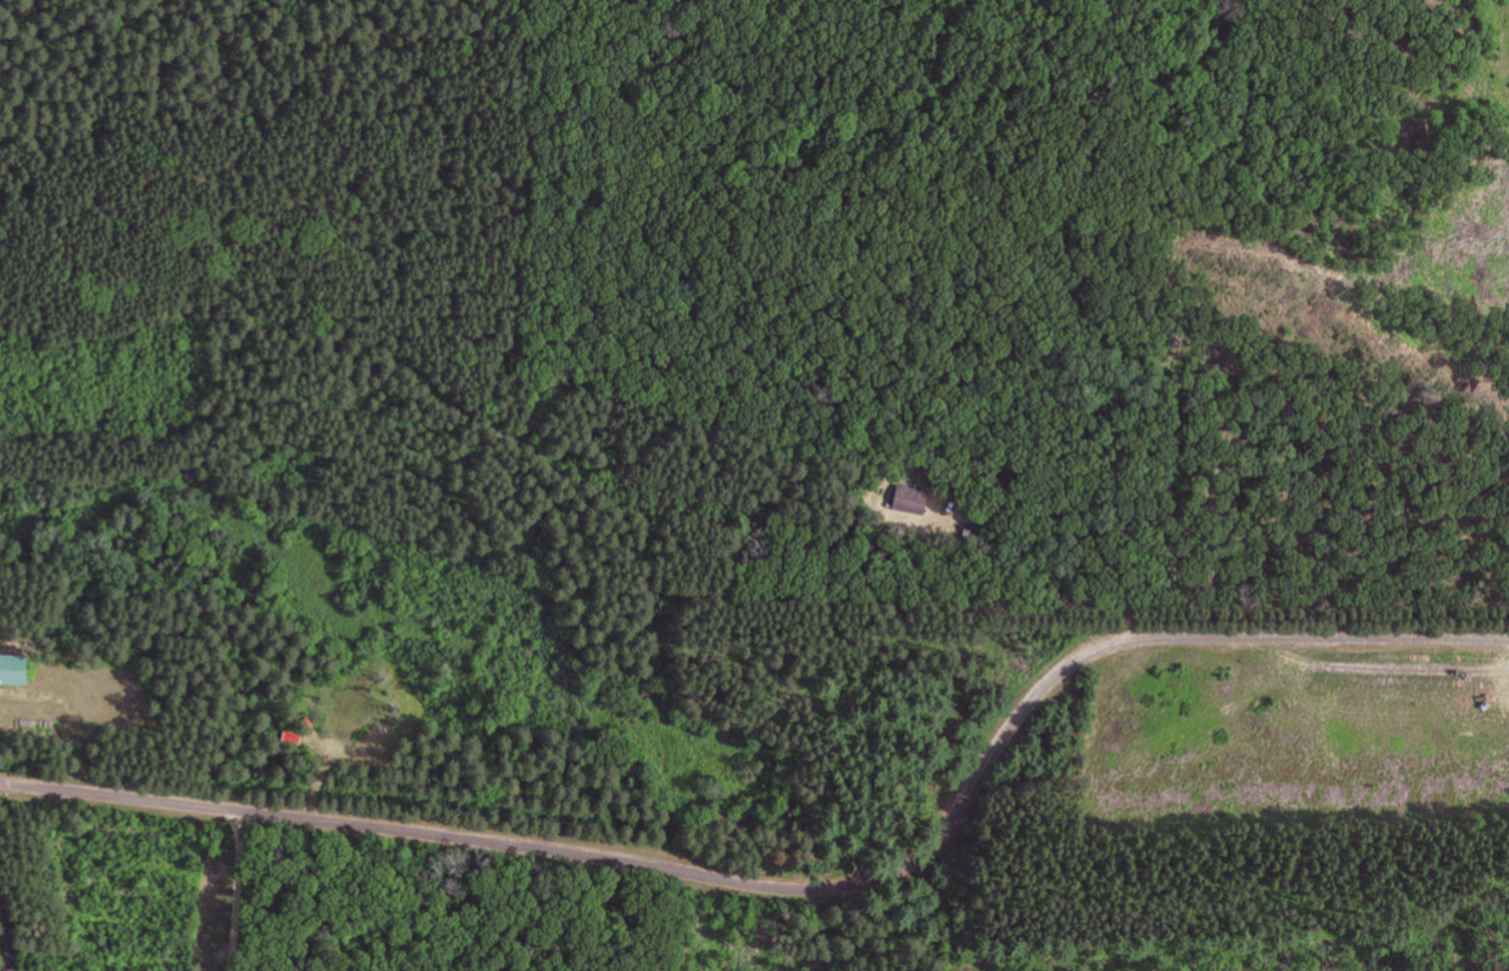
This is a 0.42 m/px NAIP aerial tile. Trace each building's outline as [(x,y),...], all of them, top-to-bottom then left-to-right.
[(929,492),(898,483),(891,507),(923,515),(929,492)] [(877,498),(874,484),(860,487),(863,501),(877,498)] [(29,655),(0,654),(0,683),(29,684),(29,655)]
